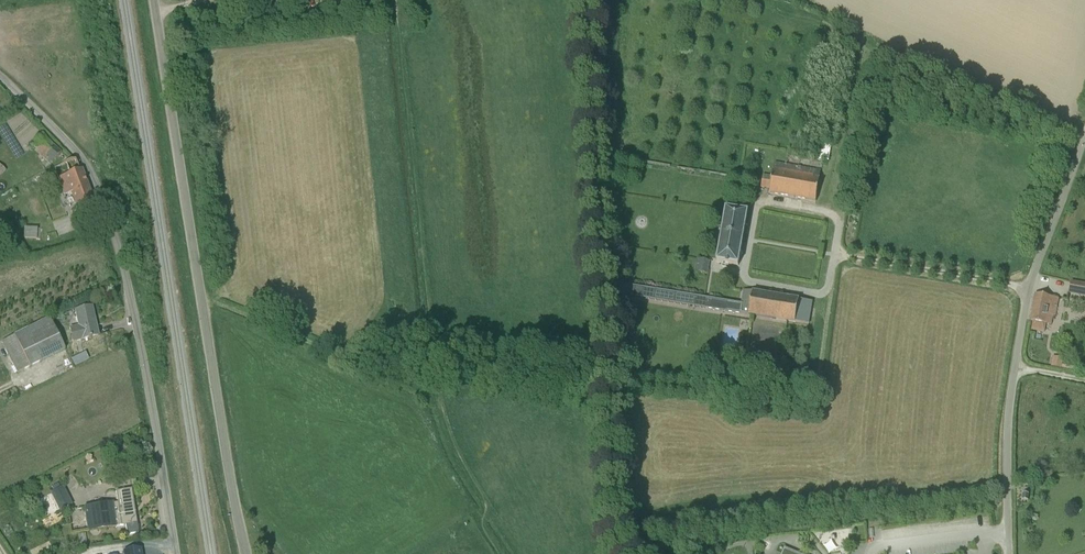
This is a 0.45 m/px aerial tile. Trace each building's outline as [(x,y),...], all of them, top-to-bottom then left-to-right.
[(31,148),(50,165),(62,153),(42,135),(31,148)] [(79,212),(95,206),(81,170),(79,170),(75,160),(55,168),(65,195),(72,193),(79,212)] [(819,179),(821,171),(775,164),(772,177),(763,175),(761,188),(770,190),(769,194),(780,196),(805,200),(816,202),(820,180),(819,179)] [(738,267),(748,213),(726,209),(717,263),(738,267)] [(24,238),(36,238),(37,229),(25,228),(24,238)] [(710,262),(698,260),(696,273),(708,275),(710,262)] [(1071,282),(1069,295),(1084,298),(1084,285),(1071,282)] [(742,305),(707,299),(705,308),(798,323),(808,325),(812,302),(788,298),(788,299),(763,294),(764,294),(744,291),(742,305)] [(1035,295),(1030,321),(1051,326),(1053,316),(1055,316),(1058,299),(1035,295)] [(70,328),(73,342),(98,336),(92,307),(75,311),(78,326),(70,328)] [(2,342),(18,373),(65,350),(50,318),(2,342)] [(78,356),(71,359),(74,367),(82,363),(78,356)] [(1063,359),(1053,357),(1051,367),(1061,369),(1063,359)] [(51,493),(59,511),(72,505),(63,487),(61,488),(54,492),(51,493)] [(84,507),(87,531),(116,527),(121,526),(126,526),(127,535),(138,533),(132,489),(116,492),(118,503),(113,503),(84,507)]
